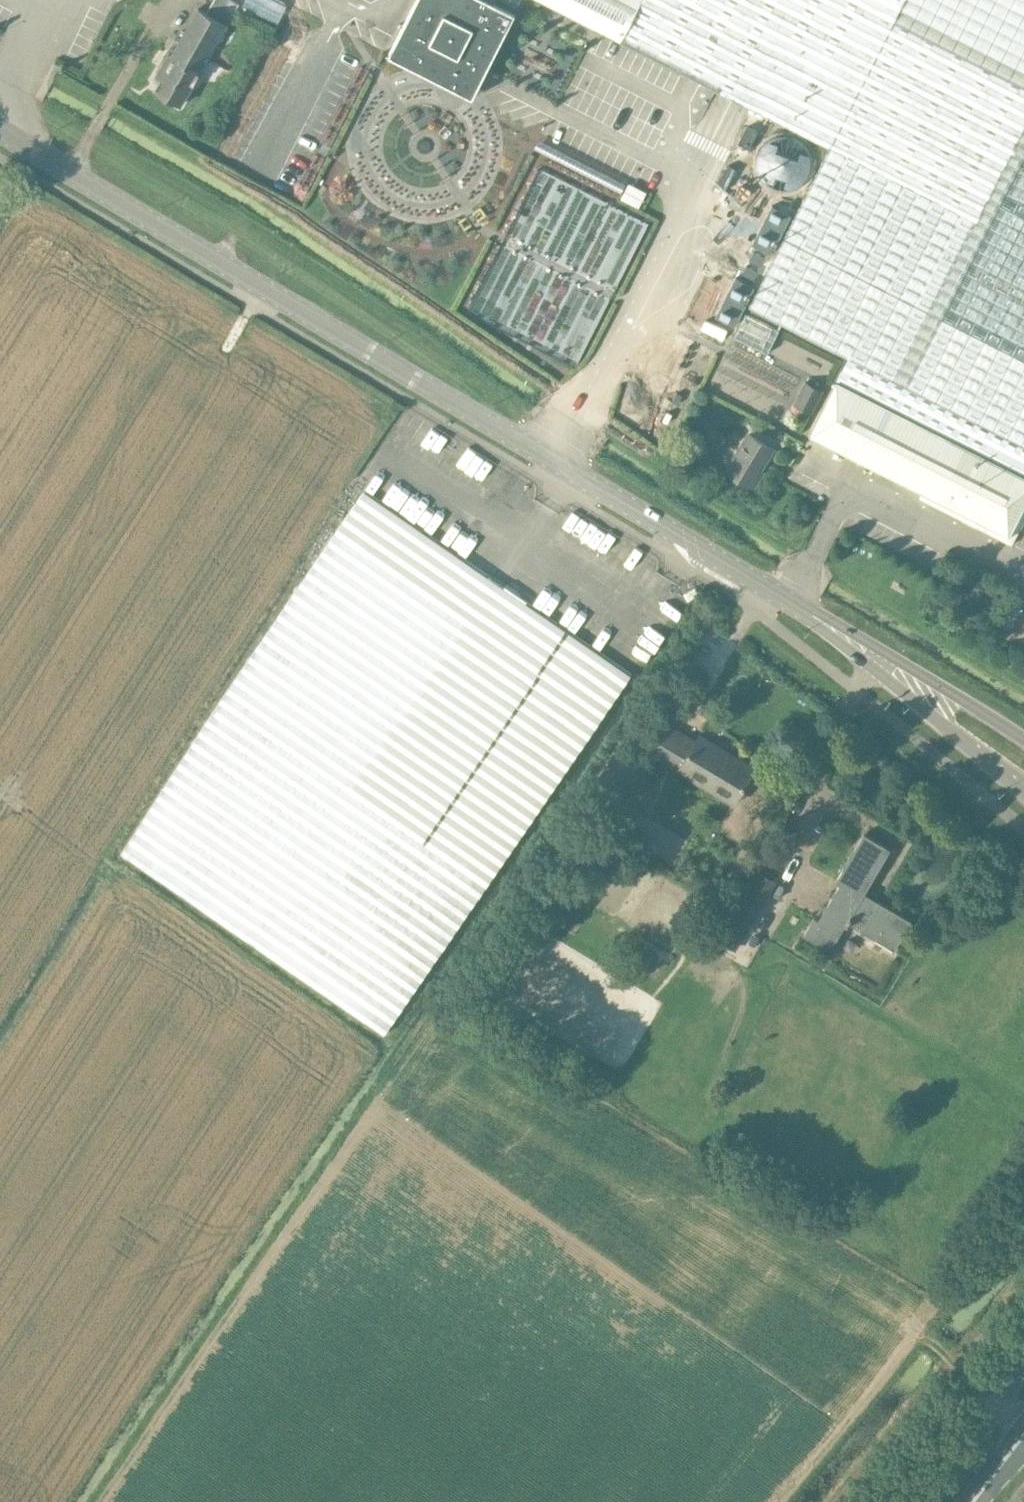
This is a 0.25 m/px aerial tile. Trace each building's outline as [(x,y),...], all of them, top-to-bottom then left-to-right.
[(155,89),(167,97),(165,99),(178,107),(180,104),(182,105),(227,24),(239,2),(235,0),(213,0),(206,12),(198,7),(172,54),(170,52),(156,76),(161,79),(155,89)] [(243,5),(278,22),(287,4),(278,0),(245,0),(243,5)] [(389,54),(445,83),(449,76),(463,84),(474,63),(487,69),(516,12),(495,2),(496,0),(416,0),(389,54)] [(830,146),(749,306),(849,357),(837,380),(809,434),(922,492),(919,497),(1012,544),(1023,519),(1023,0),(541,0),(830,146)] [(747,125),(738,142),(749,148),(758,130),(747,125)] [(315,189),(329,197),(337,182),(323,174),(315,189)] [(779,328),(746,312),(734,336),(767,352),(779,328)] [(805,379),(793,403),(812,413),(824,389),(805,379)] [(747,430),(724,469),(756,488),(766,470),(763,468),(776,447),(747,430)] [(973,583),(967,594),(979,600),(984,589),(973,583)] [(994,594),(989,605),(999,610),(1005,600),(994,594)] [(651,753),(734,803),(756,767),(700,734),(695,740),(668,724),(651,753)] [(639,764),(613,750),(586,797),(611,812),(639,764)] [(815,915),(804,934),(831,950),(847,922),(895,949),(912,920),(865,892),(891,848),(864,832),(835,880),(840,883),(819,918),(815,915)] [(648,837),(641,850),(655,858),(662,845),(648,837)]
